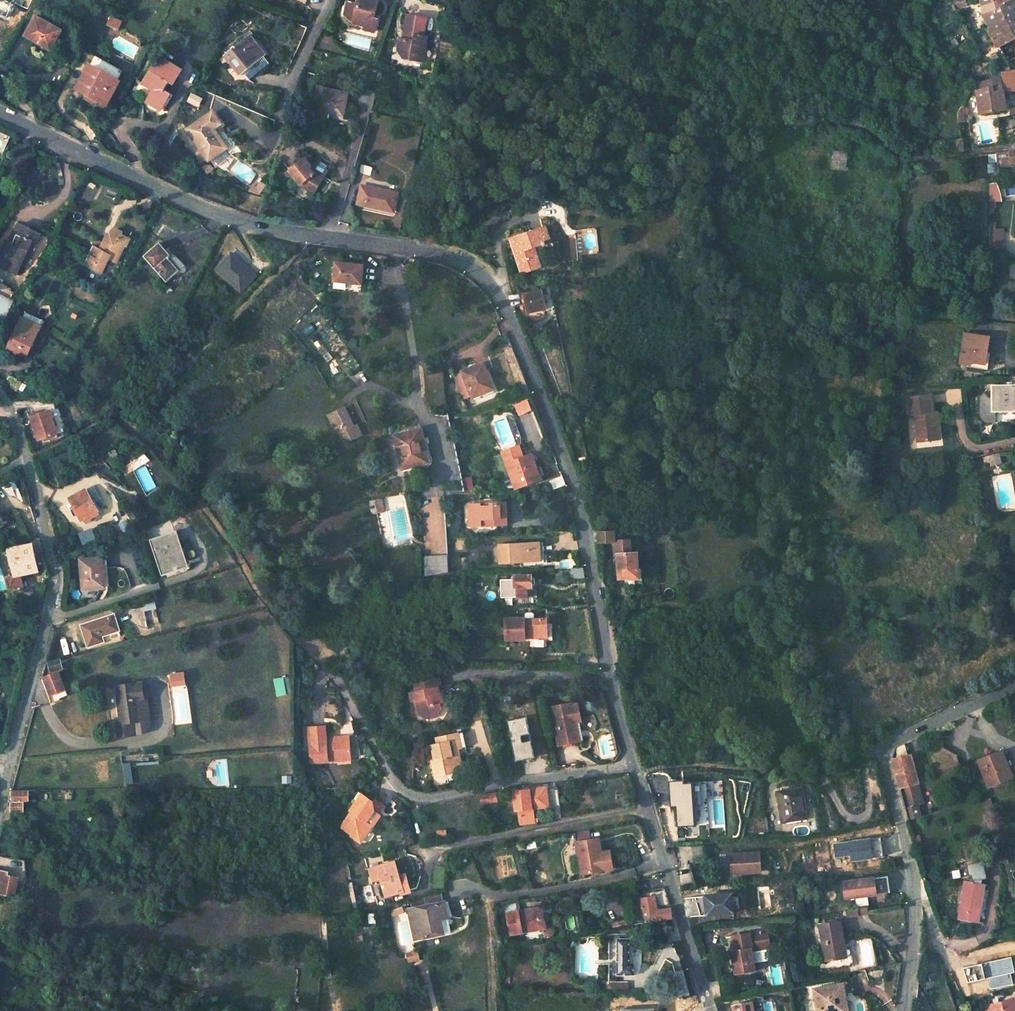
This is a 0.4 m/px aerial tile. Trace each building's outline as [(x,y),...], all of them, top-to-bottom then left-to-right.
[(365,29),(364,31),(376,33),(378,22),(375,21),(379,1),(374,0),(359,0),(357,8),(347,5),(345,18),(353,26),(365,29)] [(990,30),(987,33),(996,45),(993,48),(994,50),(988,53),(990,58),(1000,53),(999,50),(1014,41),(1014,2),(1014,0),(980,0),(990,30)] [(409,32),(407,40),(403,39),(400,52),(405,58),(416,61),(417,54),(426,56),(430,38),(425,37),(429,20),(410,16),(407,31),(409,32)] [(121,24),(110,18),(106,26),(117,32),(121,24)] [(58,36),(32,22),(21,42),(45,54),(49,45),(52,47),(58,36)] [(262,41),(254,32),(234,50),(250,68),(272,49),(264,40),(262,41)] [(426,56),(417,54),(416,61),(425,63),(426,56)] [(181,75),(164,62),(159,69),(154,65),(141,83),(152,91),(143,104),(157,113),(168,99),(162,94),(167,88),(171,90),(181,75)] [(116,80),(90,67),(78,88),(108,104),(114,91),(111,89),(116,80)] [(1000,74),(1001,79),(1004,93),(1014,93),(1014,73),(1009,74),(1000,74)] [(988,83),(972,86),(980,115),(1006,112),(998,80),(988,83)] [(352,95),(325,86),(316,118),(325,121),(328,111),(346,117),(352,95)] [(221,121),(213,110),(188,128),(210,158),(227,146),(213,127),(221,121)] [(962,142),(951,144),(953,154),(964,152),(962,142)] [(850,152),(834,151),(833,169),(849,170),(850,152)] [(1011,164),(1010,152),(998,153),(999,162),(1000,169),(1011,168),(1011,164)] [(221,162),(231,159),(228,153),(219,156),(221,162)] [(999,162),(998,153),(987,155),(988,163),(999,162)] [(293,169),(303,182),(318,192),(326,178),(334,165),(323,159),(316,165),(308,155),(293,169)] [(1000,169),(999,162),(988,163),(987,163),(988,177),(997,176),(1000,172),(1000,169)] [(256,182),(254,186),(262,191),(269,180),(264,177),(260,184),(256,182)] [(997,183),(989,184),(990,203),(1003,202),(1001,193),(997,183)] [(398,194),(363,186),(359,204),(394,211),(398,194)] [(35,226),(20,219),(1,258),(21,268),(26,257),(31,259),(41,238),(32,234),(35,226)] [(996,222),(991,222),(990,249),(1003,249),(1004,229),(996,229),(996,222)] [(546,227),(512,237),(523,272),(541,267),(536,248),(551,243),(546,227)] [(102,250),(92,245),(81,266),(101,275),(109,260),(117,264),(129,240),(111,232),(102,250)] [(168,256),(159,244),(144,257),(165,282),(178,270),(182,273),(183,274),(184,273),(185,273),(186,272),(187,271),(187,270),(187,269),(187,268),(173,252),(168,256)] [(254,277),(232,254),(215,269),(238,292),(254,277)] [(344,264),(341,282),(369,286),(371,268),(344,264)] [(542,294),(527,295),(530,313),(544,312),(542,294)] [(30,318),(23,314),(5,350),(22,359),(37,329),(28,323),(30,318)] [(40,323),(30,318),(28,323),(37,329),(40,323)] [(988,335),(964,331),(958,361),(968,363),(969,359),(984,362),(988,335)] [(485,367),(462,376),(474,401),(498,391),(493,379),(490,381),(485,367)] [(15,394),(9,383),(4,386),(12,399),(15,394)] [(1014,411),(1014,385),(992,385),(992,398),(989,398),(985,391),(979,397),(979,414),(980,416),(982,419),(985,421),(988,422),(996,422),(996,411),(1014,411)] [(931,395),(909,397),(910,415),(915,415),(918,442),(933,441),(931,426),(939,426),(938,418),(931,418),(931,413),(932,413),(931,395)] [(27,409),(37,435),(57,428),(53,416),(48,402),(27,409)] [(345,423),(337,427),(346,444),(361,436),(356,428),(349,431),(345,423)] [(939,426),(931,426),(933,441),(940,440),(939,426)] [(421,430),(396,436),(403,469),(430,463),(421,430)] [(518,448),(498,455),(510,485),(514,483),(516,489),(541,480),(531,457),(523,459),(518,448)] [(988,456),(989,463),(990,465),(998,464),(996,454),(988,456)] [(562,477),(550,481),(553,489),(565,485),(562,477)] [(84,489),(68,496),(77,517),(96,510),(84,489)] [(381,499),(369,502),(372,516),(384,513),(381,499)] [(470,524),(508,524),(508,504),(470,504),(470,524)] [(170,529),(149,536),(160,567),(180,560),(170,529)] [(618,557),(619,579),(640,579),(639,553),(633,554),(633,539),(618,540),(617,530),(614,530),(599,531),(599,542),(614,541),(614,557),(618,557)] [(0,549),(0,566),(3,575),(18,573),(37,570),(34,555),(41,553),(38,536),(30,539),(31,542),(22,545),(21,542),(0,549)] [(545,541),(498,542),(498,559),(545,559),(545,541)] [(446,552),(422,553),(423,572),(447,567),(446,552)] [(101,553),(77,561),(87,590),(111,582),(101,553)] [(584,568),(569,568),(570,579),(586,579),(584,568)] [(18,573),(3,575),(5,586),(20,584),(18,573)] [(530,575),(512,575),(512,580),(501,580),(502,597),(527,598),(526,587),(531,587),(531,583),(535,583),(534,579),(530,579),(530,575)] [(527,606),(528,620),(546,620),(545,606),(527,606)] [(119,619),(83,626),(87,645),(103,643),(102,635),(122,631),(119,619)] [(528,620),(505,620),(506,639),(525,639),(549,639),(549,620),(546,620),(528,620)] [(122,631),(102,635),(103,643),(124,638),(122,631)] [(576,656),(562,655),(561,663),(576,664),(576,656)] [(59,659),(51,661),(52,668),(61,667),(59,659)] [(184,682),(183,673),(169,674),(170,683),(184,682)] [(37,682),(44,699),(60,692),(54,676),(37,682)] [(276,679),(278,697),(289,695),(287,678),(276,679)] [(409,707),(409,709),(409,708),(413,708),(415,719),(423,722),(433,721),(438,715),(436,709),(440,708),(439,699),(436,699),(434,691),(439,690),(437,681),(411,686),(413,696),(410,696),(407,697),(409,707)] [(120,698),(121,721),(113,721),(113,735),(141,734),(141,720),(140,702),(141,702),(145,701),(144,685),(119,686),(120,698)] [(575,744),(571,722),(574,722),(580,721),(577,704),(570,706),(569,703),(550,707),(558,748),(575,744)] [(527,717),(509,721),(517,761),(535,758),(527,717)] [(644,719),(637,720),(639,728),(646,727),(644,719)] [(579,744),(574,722),(571,722),(575,744),(579,744)] [(309,761),(335,760),(335,755),(348,754),(348,735),(325,736),(324,725),(310,725),(311,745),(308,745),(309,761)] [(455,735),(434,739),(435,746),(430,747),(431,753),(430,753),(432,761),(435,777),(444,775),(444,772),(454,770),(458,769),(454,751),(458,750),(459,750),(455,735)] [(921,799),(917,784),(918,784),(914,769),(912,769),(905,743),(895,748),(893,760),(900,788),(905,806),(909,822),(921,818),(918,804),(921,799)] [(983,759),(994,786),(1014,777),(1014,769),(1013,764),(1010,765),(1004,751),(983,759)] [(701,791),(701,783),(684,785),(683,781),(668,783),(670,807),(676,807),(678,829),(696,827),(694,807),(703,806),(701,791)] [(802,785),(777,790),(783,821),(807,816),(802,785)] [(548,787),(516,790),(518,809),(520,809),(535,806),(550,803),(548,787)] [(26,789),(11,789),(12,800),(23,800),(27,799),(26,789)] [(496,792),(481,795),(483,804),(498,801),(496,792)] [(346,814),(335,830),(347,839),(352,831),(358,835),(363,826),(367,829),(379,809),(355,794),(343,812),(346,814)] [(12,800),(9,800),(9,810),(23,810),(23,800),(12,800)] [(990,800),(982,802),(984,809),(992,807),(990,800)] [(123,803),(115,803),(115,818),(123,818),(123,803)] [(535,806),(520,809),(523,825),(539,822),(535,806)] [(347,839),(357,845),(367,829),(363,826),(358,835),(352,831),(347,839)] [(591,830),(576,833),(583,875),(607,871),(604,852),(601,839),(593,840),(591,830)] [(882,838),(833,844),(835,856),(851,854),(852,860),(884,856),(882,838)] [(704,846),(691,847),(693,862),(706,861),(704,846)] [(612,851),(604,852),(607,871),(615,869),(612,851)] [(760,853),(731,855),(732,875),(761,872),(760,853)] [(394,861),(376,866),(385,894),(403,889),(394,861)] [(446,888),(447,867),(433,867),(433,879),(441,879),(440,888),(446,888)] [(967,867),(952,871),(953,879),(969,875),(967,867)] [(0,868),(0,894),(9,896),(13,892),(16,877),(2,874),(3,869),(0,868)] [(887,877),(843,882),(845,899),(890,893),(887,877)] [(984,885),(966,881),(957,920),(978,924),(980,914),(977,913),(984,885)] [(733,892),(695,897),(701,915),(735,912),(733,892)] [(654,896),(640,897),(642,908),(648,908),(652,922),(657,921),(657,917),(670,916),(667,907),(658,908),(654,896)] [(516,901),(504,903),(509,937),(542,931),(539,909),(518,913),(516,901)] [(450,902),(415,909),(420,939),(443,935),(440,919),(450,918),(454,918),(450,902)] [(867,906),(847,908),(848,915),(868,912),(867,906)] [(450,918),(440,919),(443,935),(453,933),(450,918)] [(840,920),(819,924),(825,960),(843,957),(840,941),(843,941),(843,939),(840,920)] [(637,937),(623,936),(622,973),(640,974),(640,963),(637,963),(637,937)] [(757,938),(723,945),(725,958),(723,958),(728,982),(748,978),(744,957),(760,954),(757,938)] [(848,939),(843,939),(843,941),(840,941),(843,957),(844,963),(852,962),(848,939)] [(410,951),(411,962),(421,962),(420,951),(410,951)] [(640,983),(618,982),(618,993),(640,993),(640,983)] [(812,990),(813,1000),(815,1000),(817,1010),(841,1010),(840,1006),(846,1004),(844,994),(842,994),(840,985),(812,990)] [(994,1004),(995,1006),(988,1009),(987,1010),(1014,1010),(1014,997),(994,1004)] [(733,1007),(734,1010),(754,1010),(752,1003),(733,1007)]
